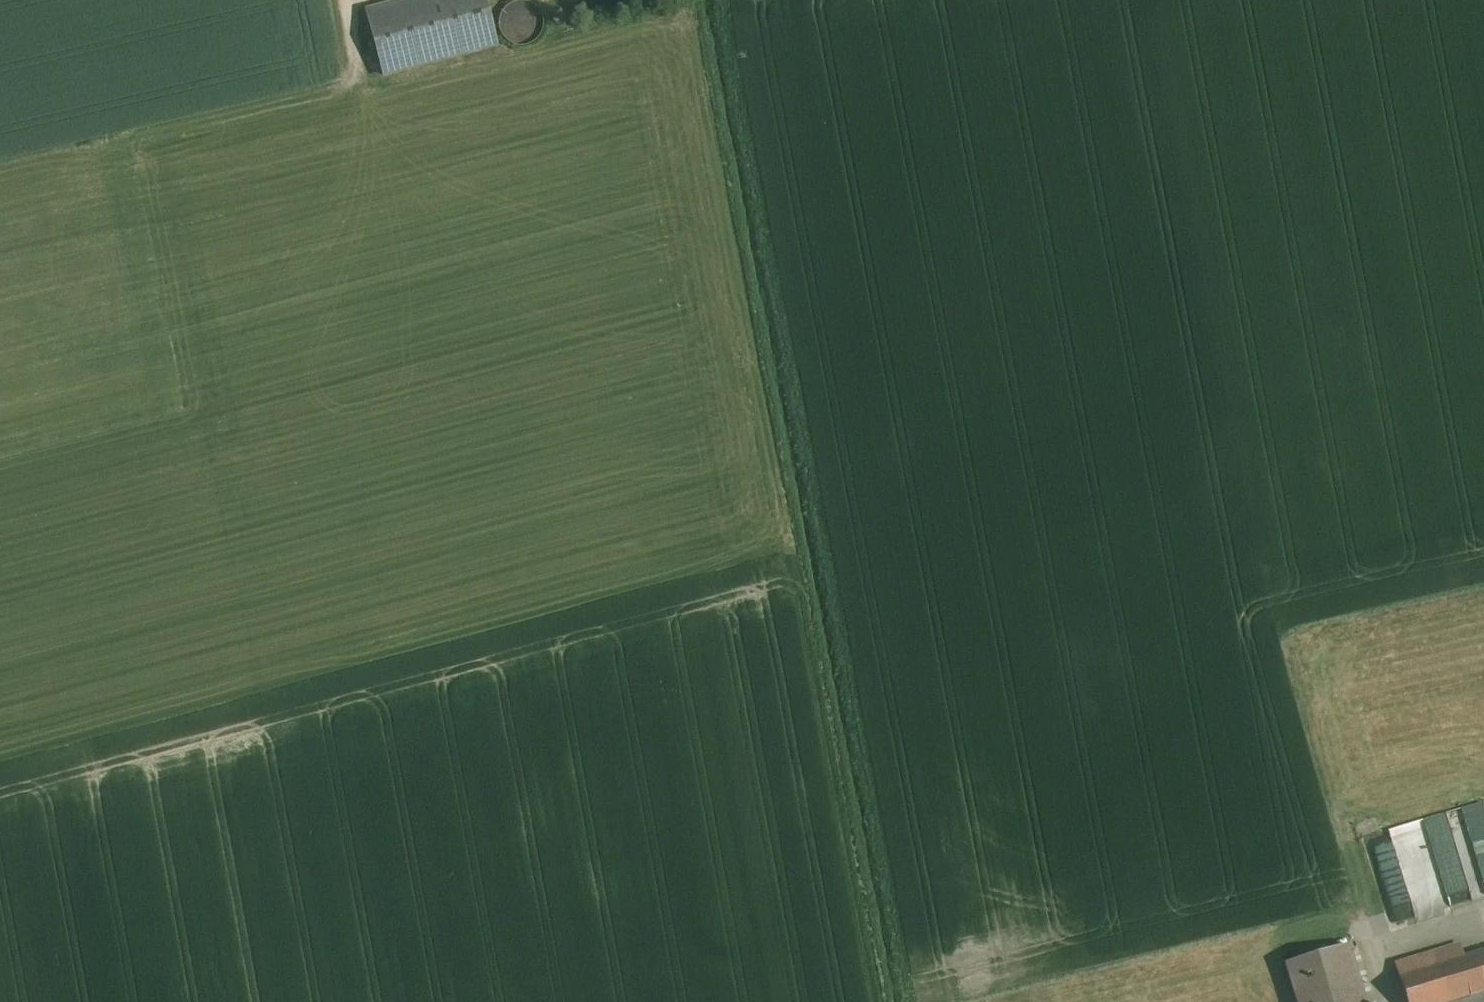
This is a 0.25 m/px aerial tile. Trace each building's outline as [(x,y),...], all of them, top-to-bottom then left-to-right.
[(392,80),(507,49),(493,0),(370,0),(392,80)] [(541,33),(539,3),(503,5),(506,35),(541,33)] [(1429,818),(1394,832),(1407,865),(1422,859),(1418,849),(1438,841),(1429,818)] [(1380,957),(1393,1001),(1450,1001),(1483,992),(1483,943),(1456,951),(1452,936),(1380,957)] [(1341,944),(1273,963),(1284,1001),(1357,1001),(1341,944)]
